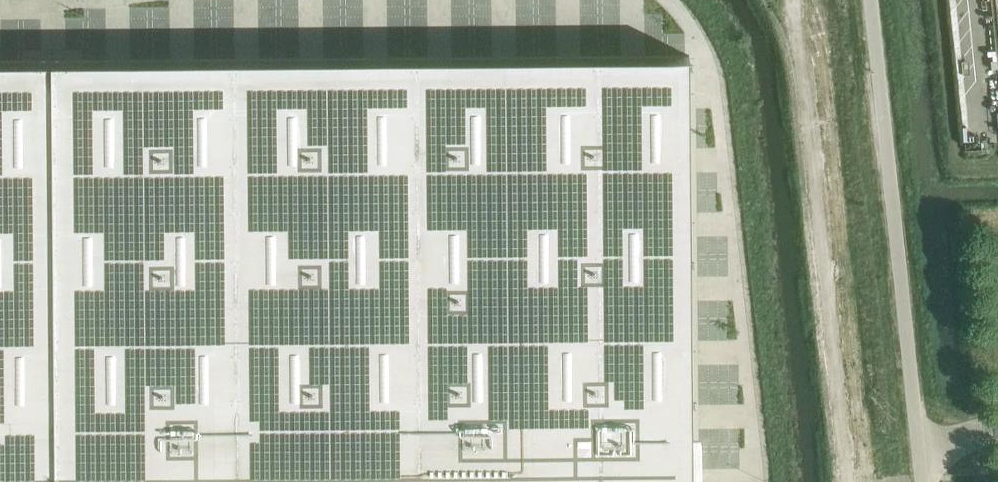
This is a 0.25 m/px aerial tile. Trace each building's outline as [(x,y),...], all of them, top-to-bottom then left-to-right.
[(0,60),(0,481),(692,481),(689,55),(0,60)]
